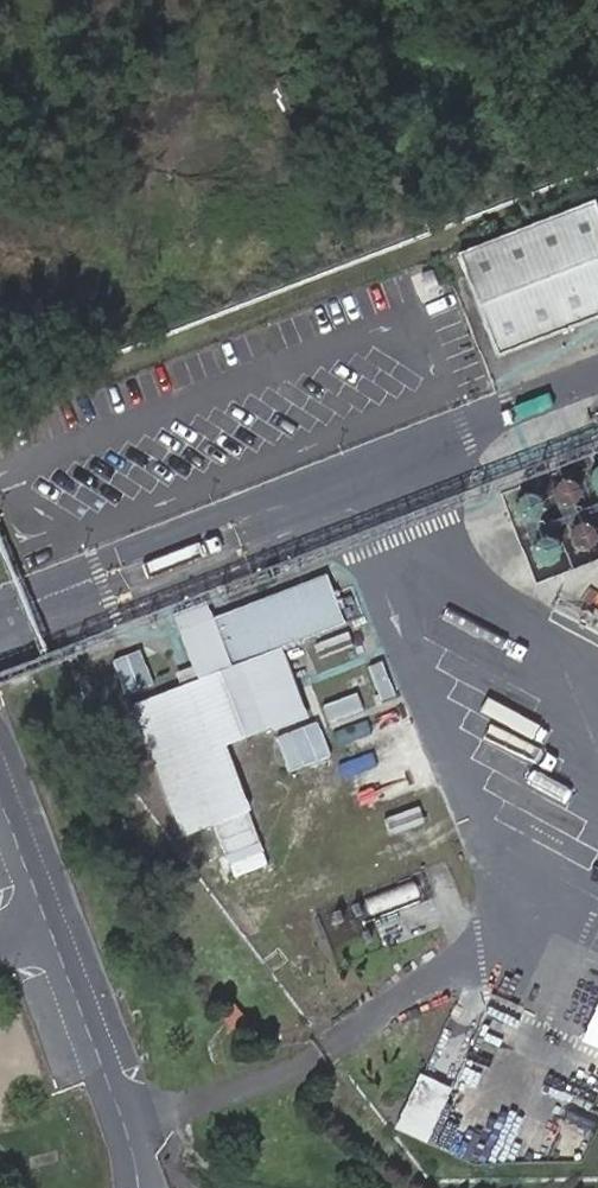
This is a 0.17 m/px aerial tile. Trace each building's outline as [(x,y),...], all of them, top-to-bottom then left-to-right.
[(592,203),(458,256),(496,356),(597,315),(597,219),(592,203)] [(280,648),(344,623),(325,574),(213,619),(206,603),(173,616),(198,679),(132,706),(184,836),(251,811),(226,747),(273,729),(261,697),(295,684),(280,648)] [(128,691),(150,686),(142,654),(120,659),(128,691)] [(231,1006),(220,1015),(235,1032),(245,1024),(231,1006)] [(581,1044),(597,1052),(597,1007),(581,1044)]
